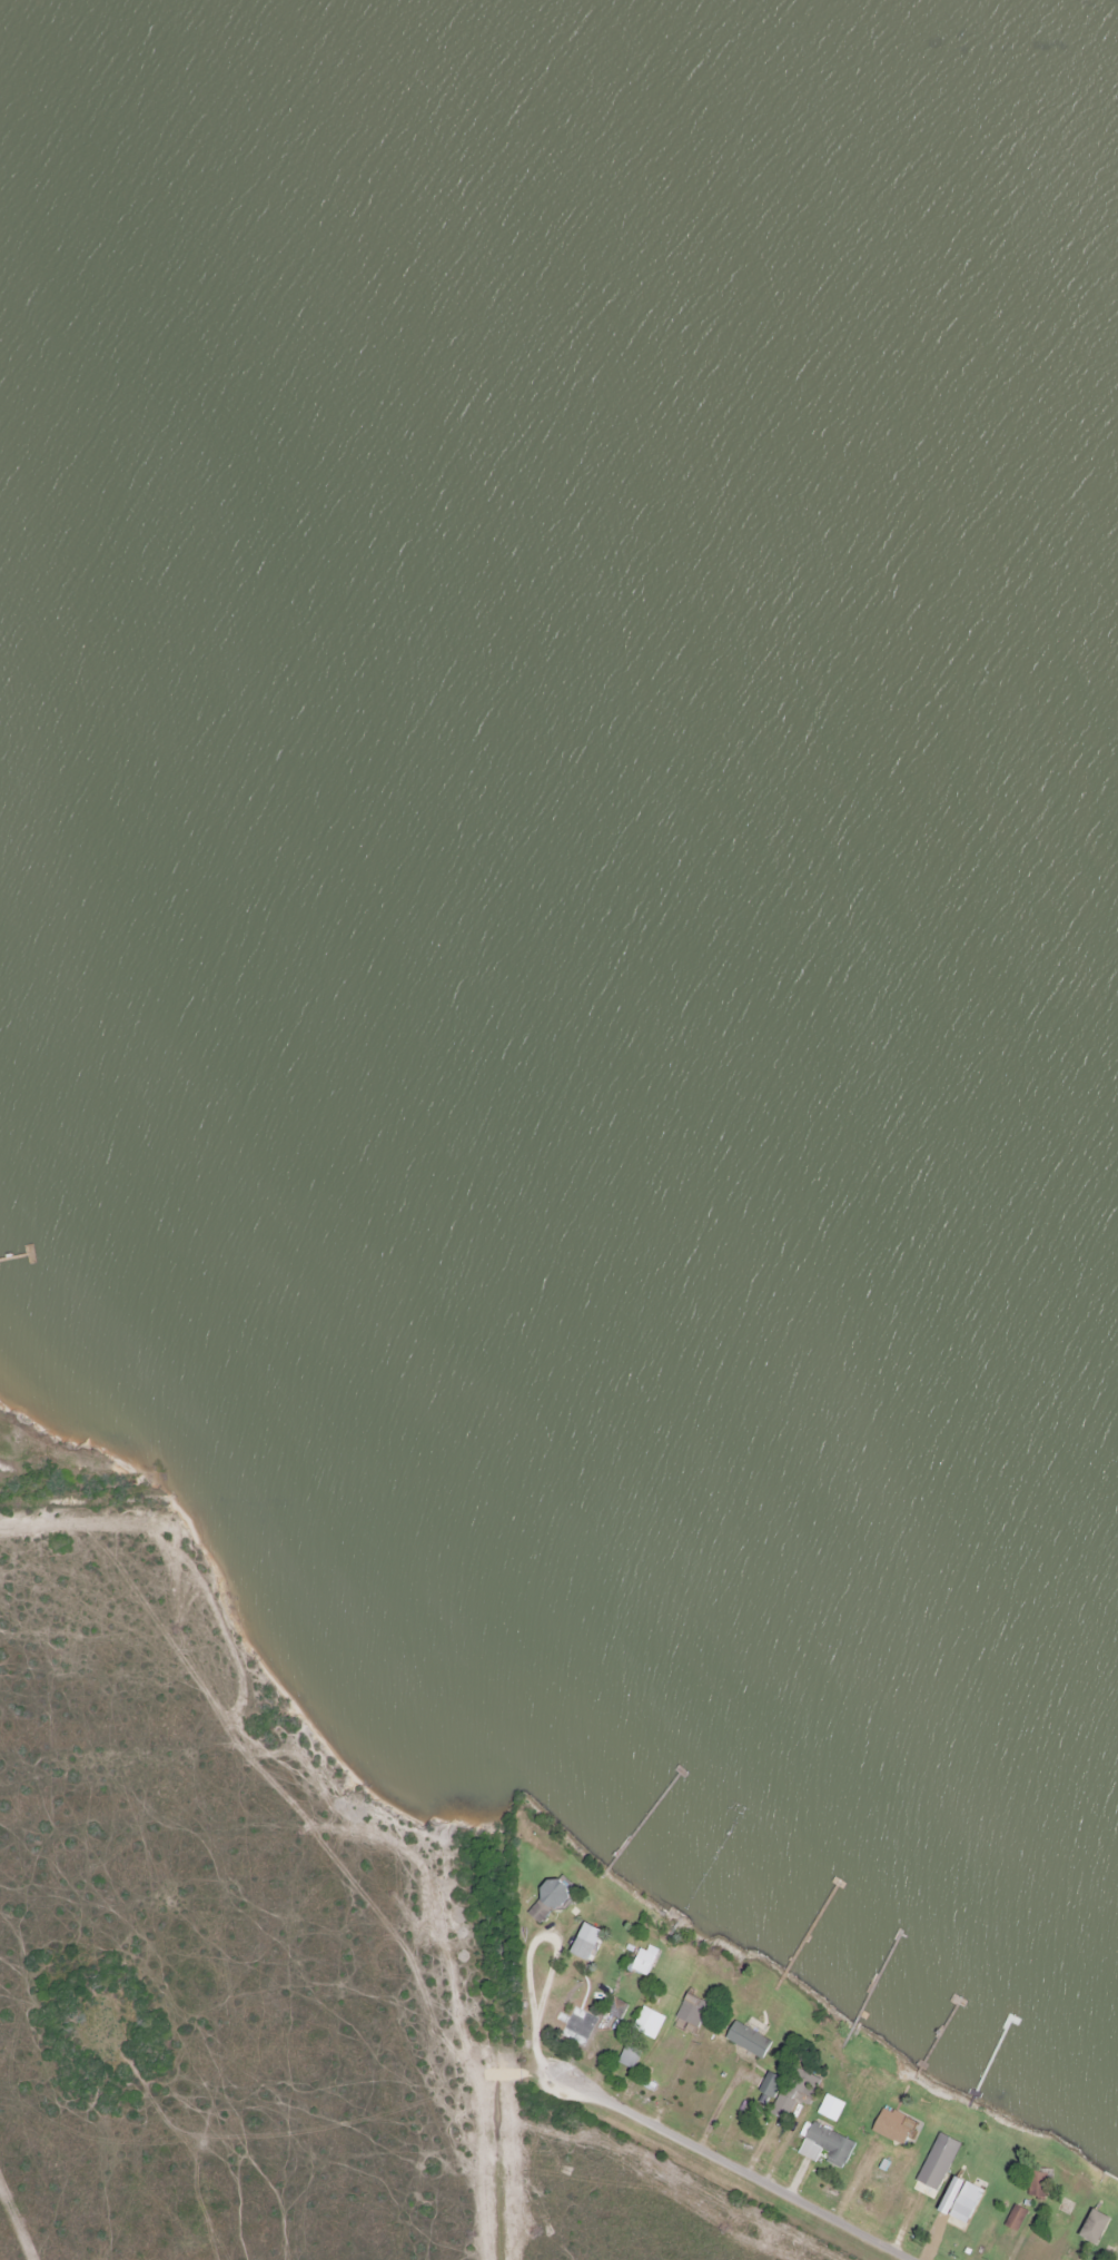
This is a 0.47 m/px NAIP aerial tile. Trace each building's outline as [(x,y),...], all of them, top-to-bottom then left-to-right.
[(542,1925),(558,1907),(562,1911),(577,1894),(558,1877),(543,1892),(547,1896),(530,1914),(542,1925)] [(608,1932),(590,1923),(575,1953),(592,1962),(608,1932)] [(649,1952),(643,1949),(634,1970),(651,1977),(662,1950),(652,1946),(649,1952)] [(702,2028),(711,2004),(688,1995),(679,2019),(702,2028)] [(622,2021),(631,2007),(619,1999),(610,2013),(622,2021)] [(667,2017),(644,2007),(634,2030),(658,2040),(667,2017)] [(728,2040),(766,2060),(776,2042),(738,2022),(728,2040)] [(637,2070),(644,2050),(628,2045),(621,2065),(637,2070)] [(773,2113),(788,2121),(798,2101),(810,2107),(824,2081),(804,2070),(790,2096),(783,2092),(773,2113)] [(778,2099),(787,2079),(770,2071),(761,2092),(778,2099)] [(909,2148),(920,2123),(887,2107),(875,2132),(909,2148)] [(819,2162),(823,2150),(832,2153),(828,2164),(846,2170),(857,2141),(813,2124),(801,2156),(819,2162)] [(1045,2200),(1054,2176),(1039,2171),(1030,2195),(1045,2200)] [(944,2213),(970,2226),(987,2191),(960,2178),(944,2213)] [(1020,2233),(1030,2211),(1016,2205),(1006,2227),(1020,2233)] [(1083,2237),(1102,2246),(1115,2219),(1097,2210),(1083,2237)]
